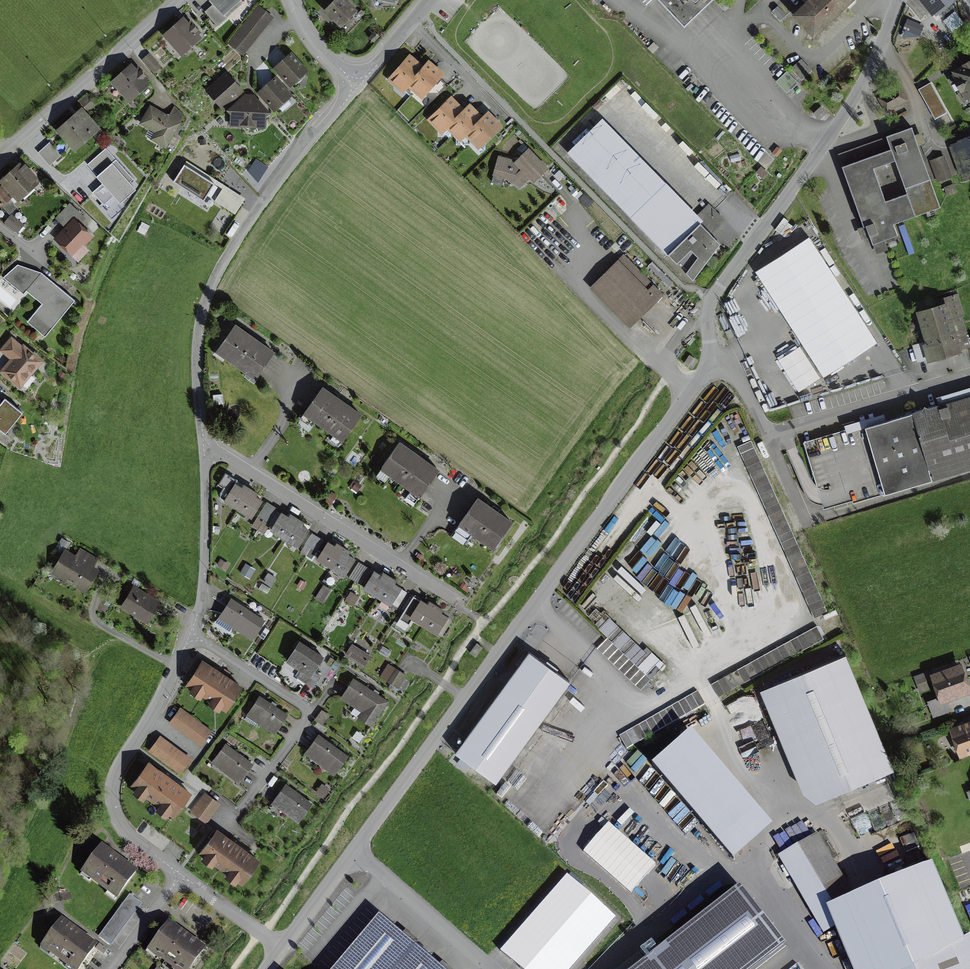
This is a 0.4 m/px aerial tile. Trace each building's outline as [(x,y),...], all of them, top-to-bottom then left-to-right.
[(207,15),(219,30),(246,7),(243,3),(246,0),(210,0),(216,7),(207,15)] [(344,31),(361,13),(346,0),(339,0),(326,14),(344,31)] [(675,32),(708,0),(645,0),(675,32)] [(805,2),(794,13),(815,35),(852,0),(803,0),(805,2)] [(934,15),(952,0),(921,0),(934,15)] [(258,7),(248,19),(263,30),(272,18),(258,7)] [(186,19),(164,39),(183,60),(206,39),(186,19)] [(248,19),(244,25),(258,36),(263,30),(248,19)] [(924,26),(907,19),(903,29),(905,30),(918,35),(920,36),(924,26)] [(244,25),(239,31),(253,42),(258,36),(244,25)] [(239,31),(234,36),(249,48),(253,42),(239,31)] [(249,48),(234,36),(229,43),(243,54),(249,48)] [(292,56),(276,72),(294,90),(310,74),(292,56)] [(143,64),(155,77),(162,70),(150,57),(143,64)] [(408,58),(390,78),(404,90),(408,85),(422,70),(408,58)] [(427,63),(422,70),(408,85),(423,97),(442,75),(427,63)] [(952,75),(967,99),(969,97),(969,64),(952,75)] [(133,67),(112,86),(131,107),(152,87),(133,67)] [(246,97),(229,75),(207,93),(224,115),(246,97)] [(276,80),(259,96),(276,114),(294,98),(276,80)] [(929,85),(918,92),(935,120),(947,113),(929,85)] [(898,89),(881,99),(887,110),(905,100),(898,89)] [(91,98),(83,105),(89,113),(98,106),(91,98)] [(257,99),(248,98),(229,115),(232,120),(231,129),(267,131),(268,119),(274,116),(257,99)] [(449,99),(429,120),(442,133),(448,127),(463,112),(449,99)] [(468,106),(463,112),(448,127),(461,140),(466,135),(481,119),(468,106)] [(821,107),(813,114),(816,118),(824,112),(821,107)] [(154,144),(168,152),(188,119),(173,110),(169,119),(152,109),(141,127),(158,137),(154,144)] [(84,111),(57,134),(75,155),(102,131),(84,111)] [(486,114),(481,119),(466,135),(479,148),(500,127),(486,114)] [(685,272),(693,279),(719,244),(604,125),(571,153),(677,263),(689,252),(695,258),(685,272)] [(891,149),(843,166),(870,244),(899,234),(895,223),(940,207),(912,128),(887,137),(891,149)] [(953,146),(965,178),(969,176),(969,140),(953,146)] [(38,154),(52,169),(64,158),(50,144),(38,154)] [(105,147),(87,164),(121,200),(135,186),(130,180),(133,177),(105,147)] [(517,162),(498,158),(494,175),(514,180),(523,189),(547,168),(529,151),(517,162)] [(941,152),(933,155),(941,179),(950,176),(941,152)] [(187,162),(174,181),(204,200),(216,180),(187,162)] [(23,164),(0,185),(19,205),(42,184),(23,164)] [(243,201),(222,187),(213,200),(235,214),(243,201)] [(4,210),(11,204),(0,193),(0,206),(4,210)] [(11,216),(5,225),(20,236),(26,227),(11,216)] [(74,222),(54,244),(80,267),(91,254),(87,250),(95,241),(74,222)] [(809,240),(758,272),(824,374),(874,342),(809,240)] [(624,257),(593,287),(631,325),(662,295),(624,257)] [(73,301),(41,273),(17,265),(3,278),(23,293),(26,290),(42,304),(27,322),(45,336),(73,301)] [(941,305),(917,312),(932,359),(958,351),(950,322),(961,318),(954,296),(939,300),(941,305)] [(235,326),(216,352),(255,379),(274,354),(235,326)] [(13,359),(4,371),(20,384),(39,361),(11,338),(1,350),(13,359)] [(798,351),(780,362),(797,388),(815,377),(798,351)] [(322,389),(304,415),(341,441),(359,415),(322,389)] [(913,414),(932,478),(969,467),(969,397),(913,414)] [(0,404),(0,429),(5,434),(22,412),(5,398),(0,404)] [(932,478),(913,414),(807,446),(826,510),(932,478)] [(437,471),(399,445),(382,470),(411,491),(406,497),(414,503),(437,471)] [(238,509),(250,489),(245,486),(243,489),(235,484),(230,492),(223,487),(218,496),(238,509)] [(250,489),(238,509),(252,517),(262,501),(254,496),(256,493),(250,489)] [(478,499),(459,526),(492,549),(510,523),(478,499)] [(271,506),(266,503),(257,517),(262,520),(271,506)] [(277,510),(271,506),(262,520),(268,524),(277,510)] [(285,537),(297,518),(292,515),(289,518),(282,513),(272,529),(285,537)] [(297,518),(285,537),(298,546),(308,530),(301,525),(303,522),(297,518)] [(300,551),(306,555),(316,538),(311,535),(300,551)] [(322,542),(316,538),(306,555),(312,559),(322,542)] [(331,567),(343,548),(337,544),(335,547),(328,543),(318,558),(331,567)] [(343,548),(331,567),(344,575),(354,559),(347,554),(349,551),(343,548)] [(64,553),(53,571),(84,591),(95,573),(89,569),(94,561),(80,552),(75,560),(64,553)] [(363,566),(358,563),(349,577),(354,580),(363,566)] [(369,570),(363,566),(354,580),(360,584),(369,570)] [(377,596),(389,577),(384,573),(382,577),(374,572),(364,588),(377,596)] [(268,574),(263,582),(270,587),(275,579),(268,574)] [(389,577),(377,596),(391,604),(401,589),(393,584),(395,580),(389,577)] [(329,590),(322,586),(316,598),(322,602),(329,590)] [(132,588),(121,607),(147,622),(158,604),(132,588)] [(357,598),(350,593),(346,599),(352,604),(357,598)] [(413,596),(400,618),(409,623),(411,619),(423,626),(435,606),(430,602),(428,605),(413,596)] [(231,600),(219,617),(251,638),(263,621),(231,600)] [(435,606),(423,626),(437,635),(447,618),(440,614),(442,610),(435,606)] [(299,643),(287,662),(301,671),(297,677),(313,687),(320,676),(314,672),(323,658),(299,643)] [(476,644),(470,653),(475,657),(481,648),(476,644)] [(351,646),(346,654),(363,665),(368,657),(351,646)] [(529,655),(456,753),(494,781),(567,683),(529,655)] [(842,657),(765,688),(813,802),(889,770),(842,657)] [(240,688),(202,663),(187,686),(224,711),(240,688)] [(405,676),(388,666),(381,677),(398,688),(405,676)] [(942,697),(929,701),(933,715),(951,709),(948,699),(967,693),(959,668),(935,676),(942,697)] [(928,672),(915,676),(917,683),(930,678),(928,672)] [(353,680),(341,697),(341,698),(362,712),(358,717),(371,725),(386,702),(353,680)] [(259,698),(245,718),(256,726),(259,722),(275,732),(286,716),(259,698)] [(180,709),(170,723),(200,745),(210,731),(180,709)] [(951,730),(959,754),(969,750),(969,724),(951,730)] [(689,735),(651,767),(732,863),(770,831),(689,735)] [(318,736),(305,754),(333,775),(346,757),(318,736)] [(159,739),(149,752),(179,773),(189,760),(159,739)] [(225,746),(212,764),(237,782),(251,764),(225,746)] [(148,764),(131,787),(172,817),(189,794),(148,764)] [(310,806),(284,786),(272,803),(298,822),(310,806)] [(218,805),(205,795),(193,811),(206,821),(218,805)] [(608,823),(583,852),(630,893),(655,865),(608,823)] [(216,832),(199,854),(241,885),(257,862),(216,832)] [(851,900),(813,838),(778,858),(826,931),(837,926),(830,909),(851,900)] [(101,848),(82,874),(116,898),(134,872),(101,848)] [(830,909),(837,926),(856,968),(969,968),(969,942),(962,945),(931,866),(851,900),(830,909)] [(615,917),(567,875),(500,951),(521,968),(570,968),(615,917)] [(786,946),(740,886),(645,961),(640,955),(622,968),(756,968),(786,946)] [(114,916),(126,924),(141,903),(129,895),(114,916)] [(333,968),(396,968),(416,946),(379,915),(333,968)] [(126,924),(114,916),(98,937),(109,945),(126,924)] [(42,947),(73,968),(78,968),(94,947),(60,922),(42,947)] [(168,924),(148,952),(172,968),(189,968),(203,950),(168,924)] [(416,946),(396,968),(443,968),(416,946)]
